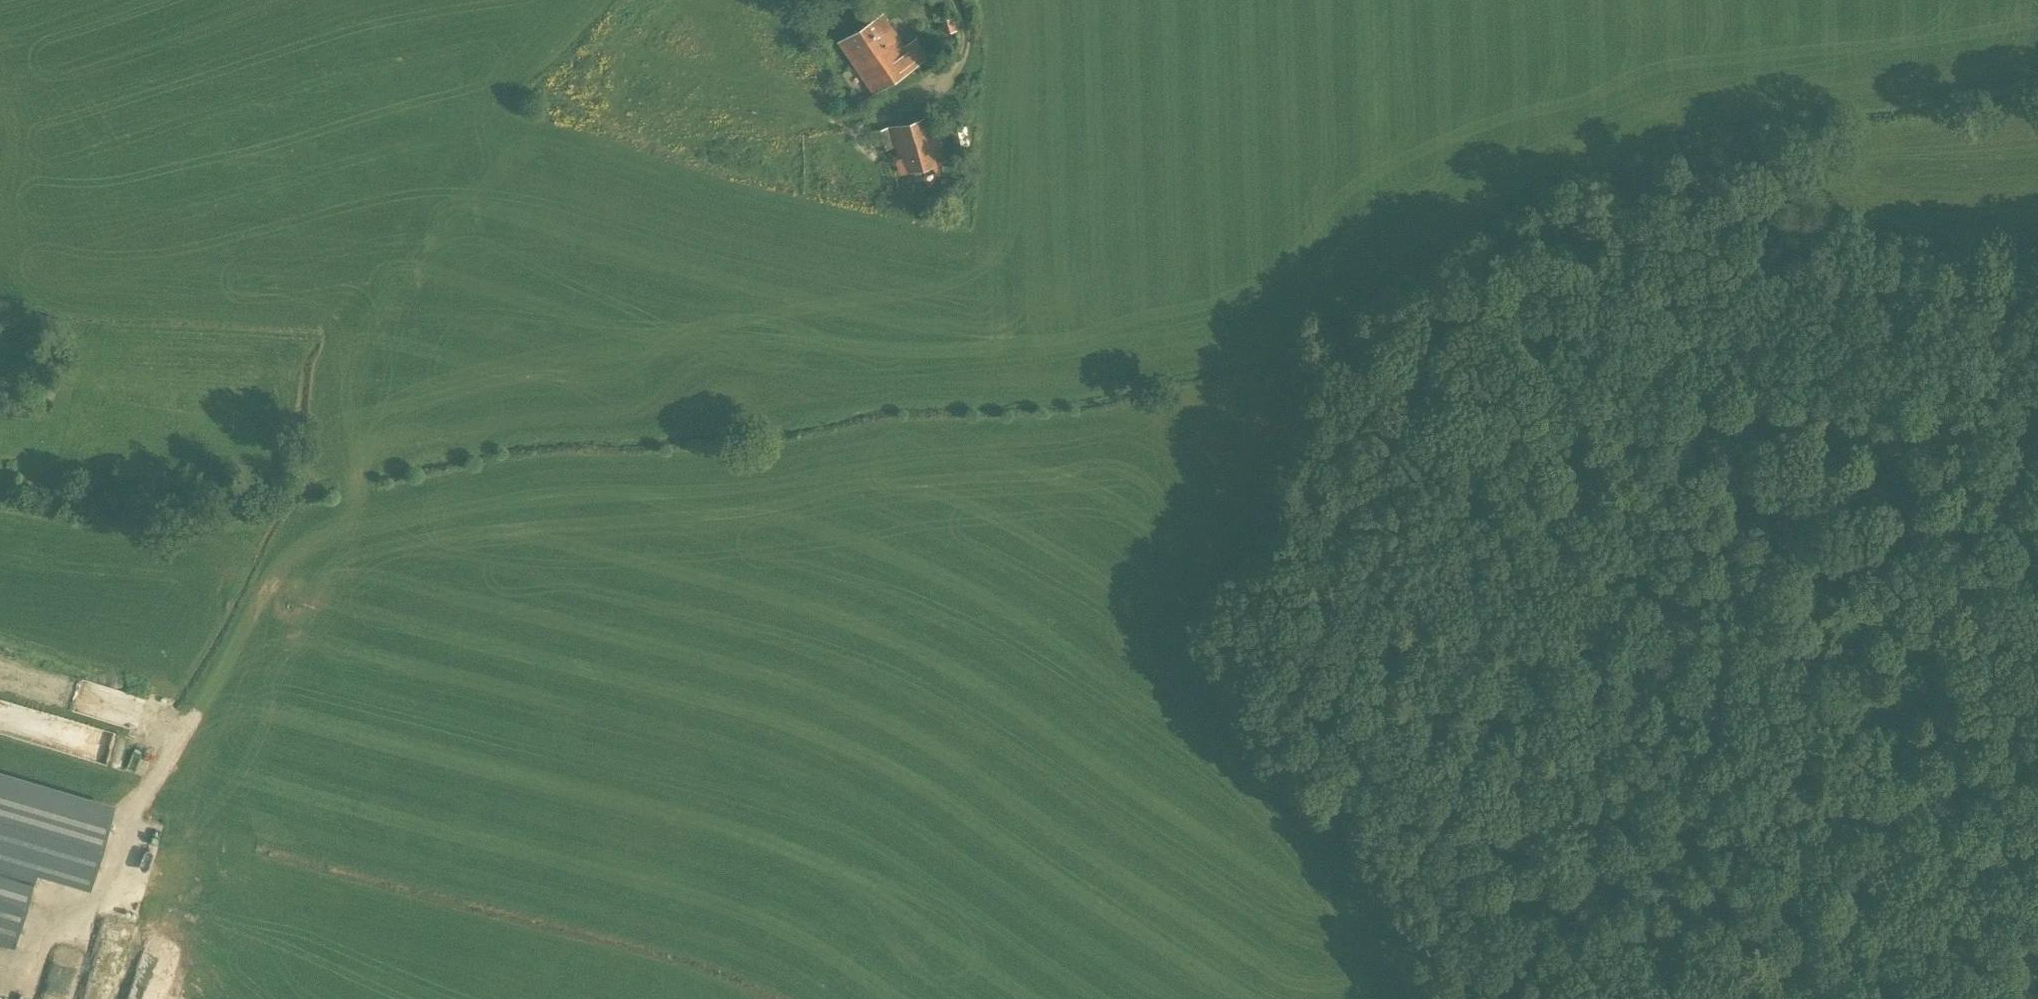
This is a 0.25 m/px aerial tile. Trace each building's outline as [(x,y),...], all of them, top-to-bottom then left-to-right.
[(905,45),(883,12),(840,41),(874,92),(927,58),(914,39),(905,45)] [(942,20),(945,33),(957,30),(954,18),(942,20)] [(898,157),(896,158),(900,173),(947,159),(934,112),(872,131),(877,151),(895,146),(898,157)] [(113,728),(0,698),(0,731),(139,769),(146,741),(123,735),(120,744),(110,741),(113,728)] [(0,854),(0,943),(13,947),(38,865),(0,854)] [(39,885),(57,890),(60,880),(42,875),(39,885)]
